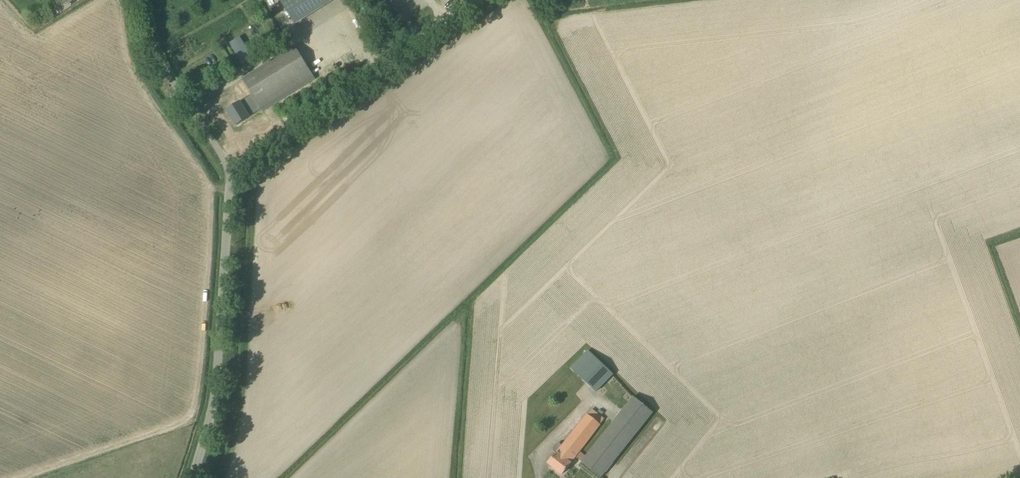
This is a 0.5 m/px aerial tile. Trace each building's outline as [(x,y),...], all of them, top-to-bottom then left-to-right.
[(294,22),(330,0),(281,0),(294,22)] [(240,37),(229,43),(242,63),(252,57),(240,37)] [(263,111),(314,79),(294,47),(243,79),(253,96),(241,103),(240,102),(227,110),(236,125),(249,117),(246,113),(259,105),(263,111)] [(595,392),(613,375),(589,350),(571,368),(595,392)] [(548,463),(562,475),(570,464),(570,463),(575,457),(581,462),(590,469),(586,474),(591,477),(595,473),(601,477),(653,412),(633,396),(586,456),(586,455),(585,456),(579,452),(600,424),(587,414),(562,445),(559,443),(556,444),(553,449),(553,451),(556,454),(548,463)]
